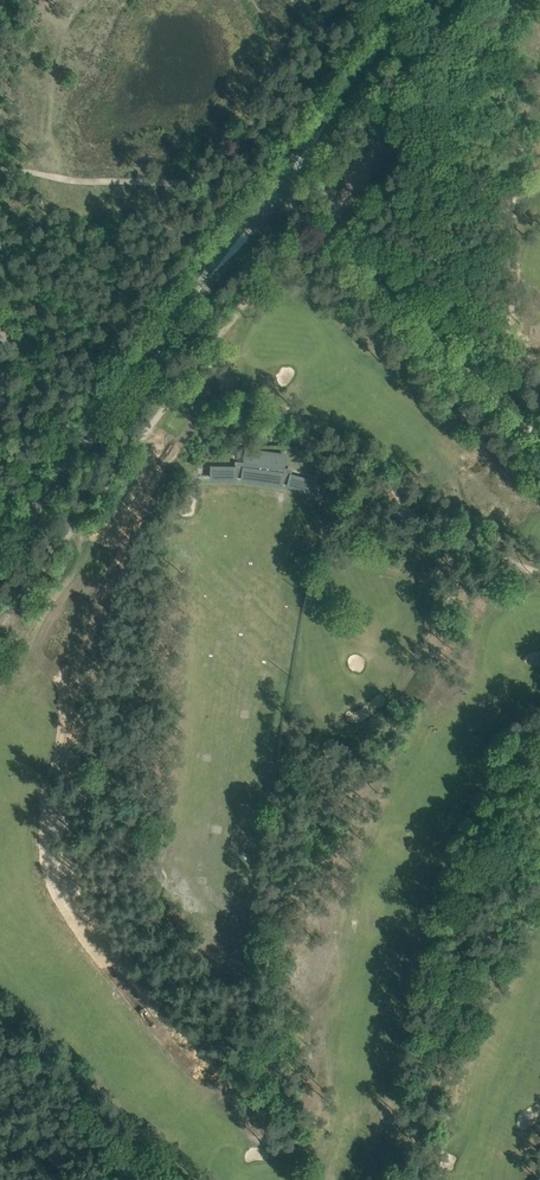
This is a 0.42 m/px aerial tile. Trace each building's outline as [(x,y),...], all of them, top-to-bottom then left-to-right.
[(239,165),(249,152),(241,146),(232,159),(239,165)] [(262,380),(293,378),(292,368),(261,370),(262,380)] [(284,468),(285,456),(245,450),(243,463),(235,461),(234,468),(224,468),(224,477),(235,477),(241,478),(281,483),(287,484),(299,488),(301,479),(291,476),(292,469),(284,468)] [(247,1148),(246,1159),(266,1160),(266,1149),(247,1148)]
